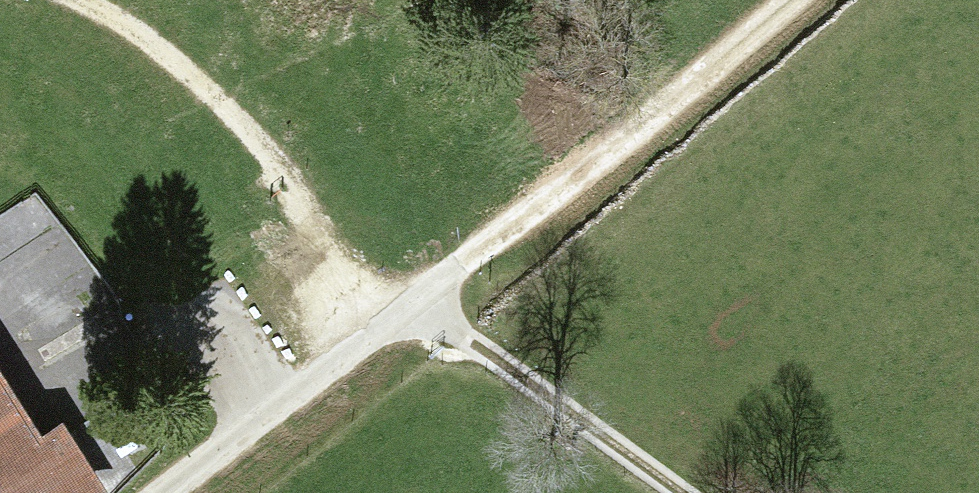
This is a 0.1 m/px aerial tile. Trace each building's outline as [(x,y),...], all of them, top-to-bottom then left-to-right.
[(0,368),(0,492),(80,492),(0,368)]
